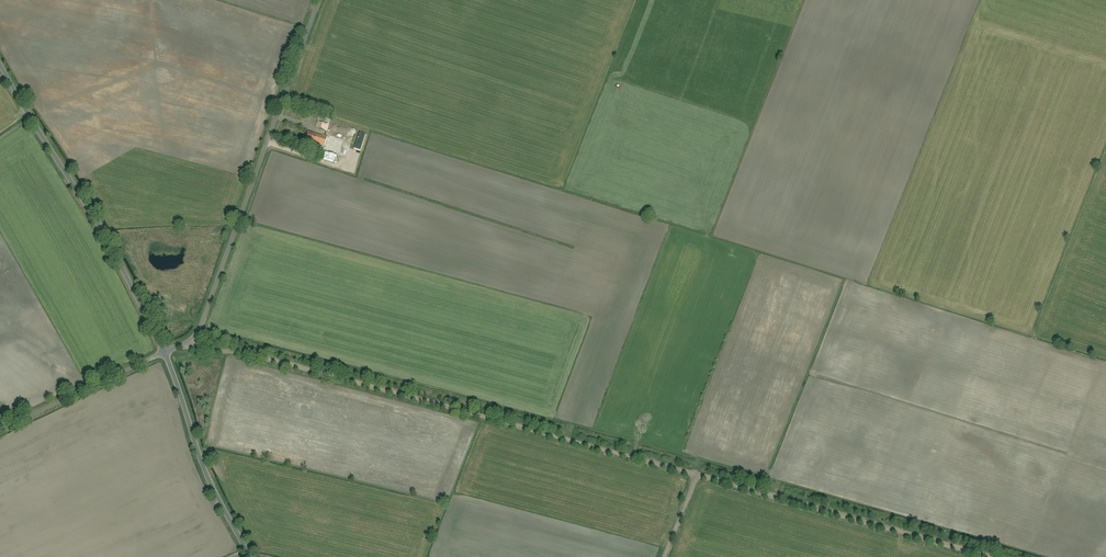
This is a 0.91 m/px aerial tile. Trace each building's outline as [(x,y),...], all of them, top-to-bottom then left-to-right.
[(327,131),(331,120),(319,116),(315,127),(327,131)] [(322,136),(309,132),(306,140),(311,142),(311,144),(316,146),(317,143),(324,145),(327,136),(323,134),(322,136)] [(324,145),(323,148),(339,153),(342,141),(327,136),(324,145)] [(335,164),(337,156),(325,152),(323,160),(335,164)]
